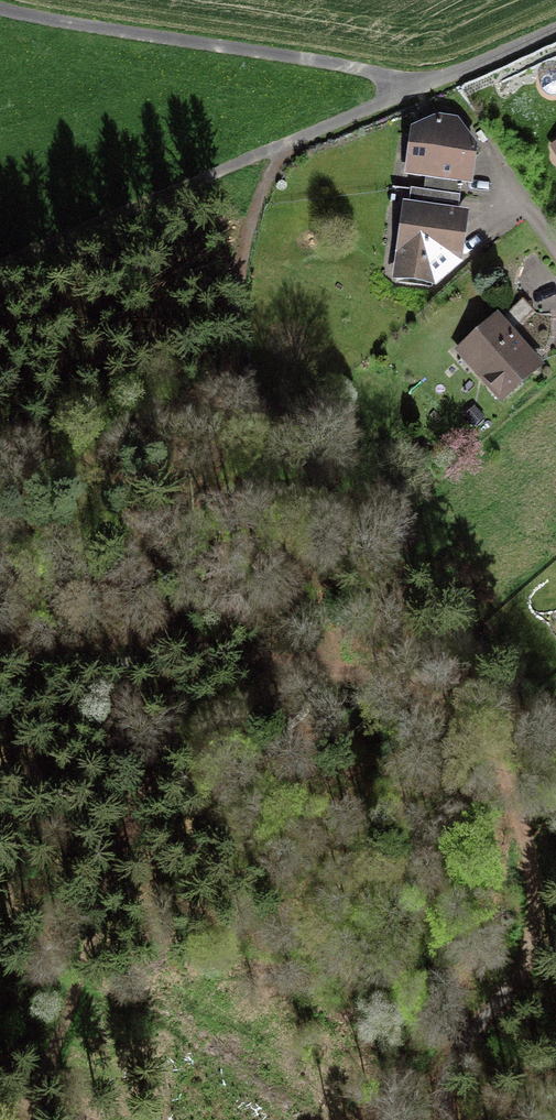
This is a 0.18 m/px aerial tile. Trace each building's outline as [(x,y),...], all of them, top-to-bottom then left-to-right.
[(405,175),(425,179),(462,184),(472,185),(478,147),(458,118),(439,116),(411,129),(408,150),(403,150),(401,163),(406,163),(405,175)] [(460,195),(462,184),(425,179),(423,190),(460,195)] [(458,209),(460,195),(423,190),(411,189),(409,203),(458,209)] [(393,272),(391,281),(434,288),(463,265),(469,211),(458,209),(409,203),(403,202),(401,213),(394,212),(385,271),(393,272)] [(502,406),(546,366),(498,312),(454,352),(457,356),(450,363),(461,374),(468,368),(502,406)] [(487,419),(476,406),(463,417),(474,429),(487,419)]
